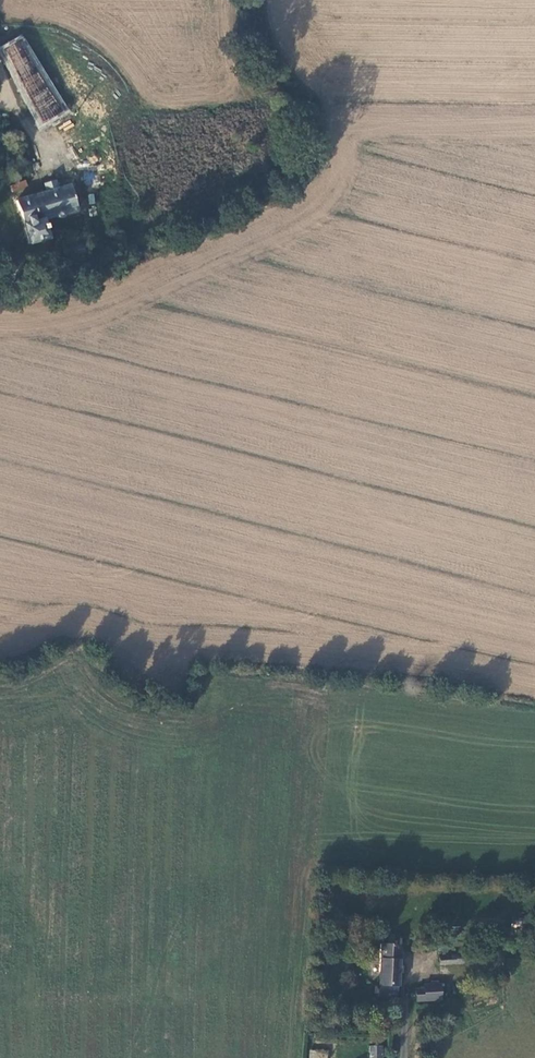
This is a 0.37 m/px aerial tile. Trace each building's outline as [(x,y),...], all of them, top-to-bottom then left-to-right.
[(19,41),(4,50),(42,124),(62,113),(19,41)] [(64,132),(74,125),(70,120),(60,127),(64,132)] [(26,179),(10,185),(13,194),(29,188),(26,179)] [(78,210),(70,184),(14,201),(29,242),(47,237),(43,220),(78,210)] [(69,260),(84,257),(83,250),(68,253),(69,260)] [(400,986),(402,944),(396,944),(388,943),(382,943),(380,985),(381,985),(380,996),(399,997),(399,986),(400,986)] [(464,961),(464,952),(440,952),(440,961),(464,961)] [(442,984),(426,984),(426,997),(442,997),(442,984)] [(381,1044),(370,1044),(369,1056),(380,1057),(381,1044)]
